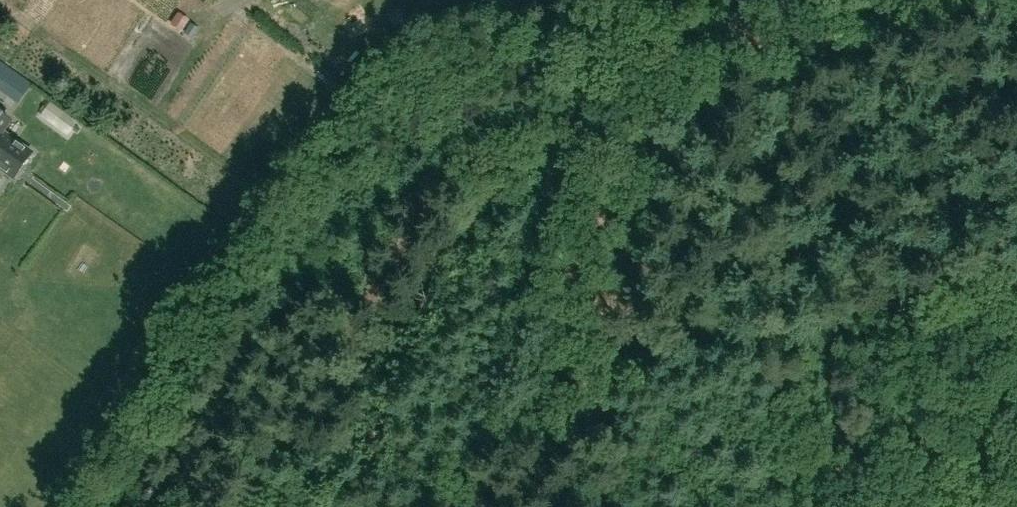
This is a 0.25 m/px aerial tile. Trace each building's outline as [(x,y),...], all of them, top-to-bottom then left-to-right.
[(177,16),(172,23),(182,31),(187,23),(177,16)] [(190,25),(184,32),(193,39),(199,31),(190,25)] [(0,62),(0,87),(17,99),(26,85),(7,71),(9,69),(0,62)] [(13,177),(31,152),(2,131),(10,120),(2,114),(4,113),(0,110),(0,168),(13,177)]
